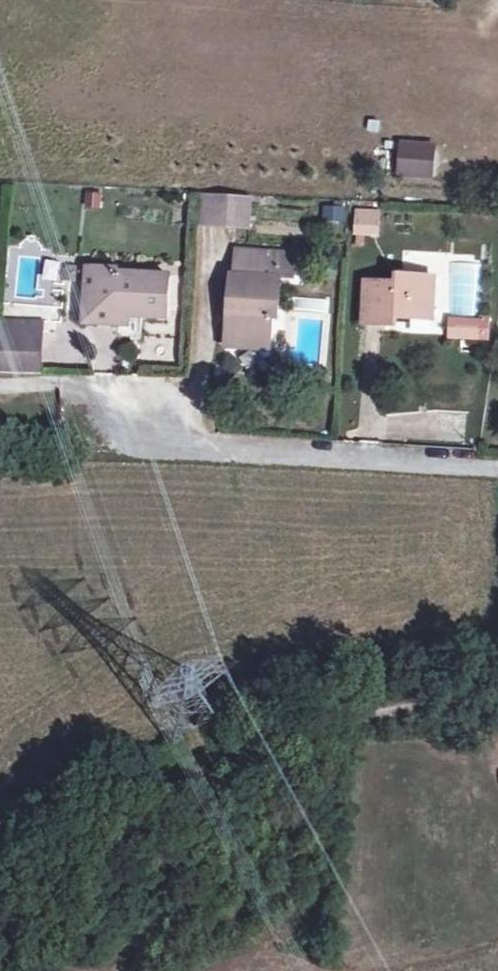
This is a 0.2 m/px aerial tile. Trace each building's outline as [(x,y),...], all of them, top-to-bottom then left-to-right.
[(396,179),(434,179),(434,141),(397,140),(396,179)] [(199,198),(196,230),(248,235),(250,203),(199,198)] [(323,206),(323,221),(345,221),(345,206),(323,206)] [(351,212),(349,236),(372,238),(374,215),(351,212)] [(270,281),(276,282),(277,270),(293,271),(294,255),(234,251),(232,279),(227,278),(221,342),(263,347),(270,281)] [(122,326),(123,315),(78,311),(82,272),(105,274),(107,267),(73,263),(69,322),(122,326)] [(292,283),(293,271),(277,270),(276,282),(292,283)] [(162,279),(105,274),(82,272),(78,311),(123,315),(159,318),(162,279)] [(394,286),(362,283),(358,329),(390,331),(391,323),(427,326),(430,283),(394,279),(394,286)] [(36,317),(0,313),(0,326),(35,330),(36,317)] [(35,330),(0,326),(0,368),(31,370),(35,330)] [(199,800),(188,805),(193,816),(204,811),(199,800)]
